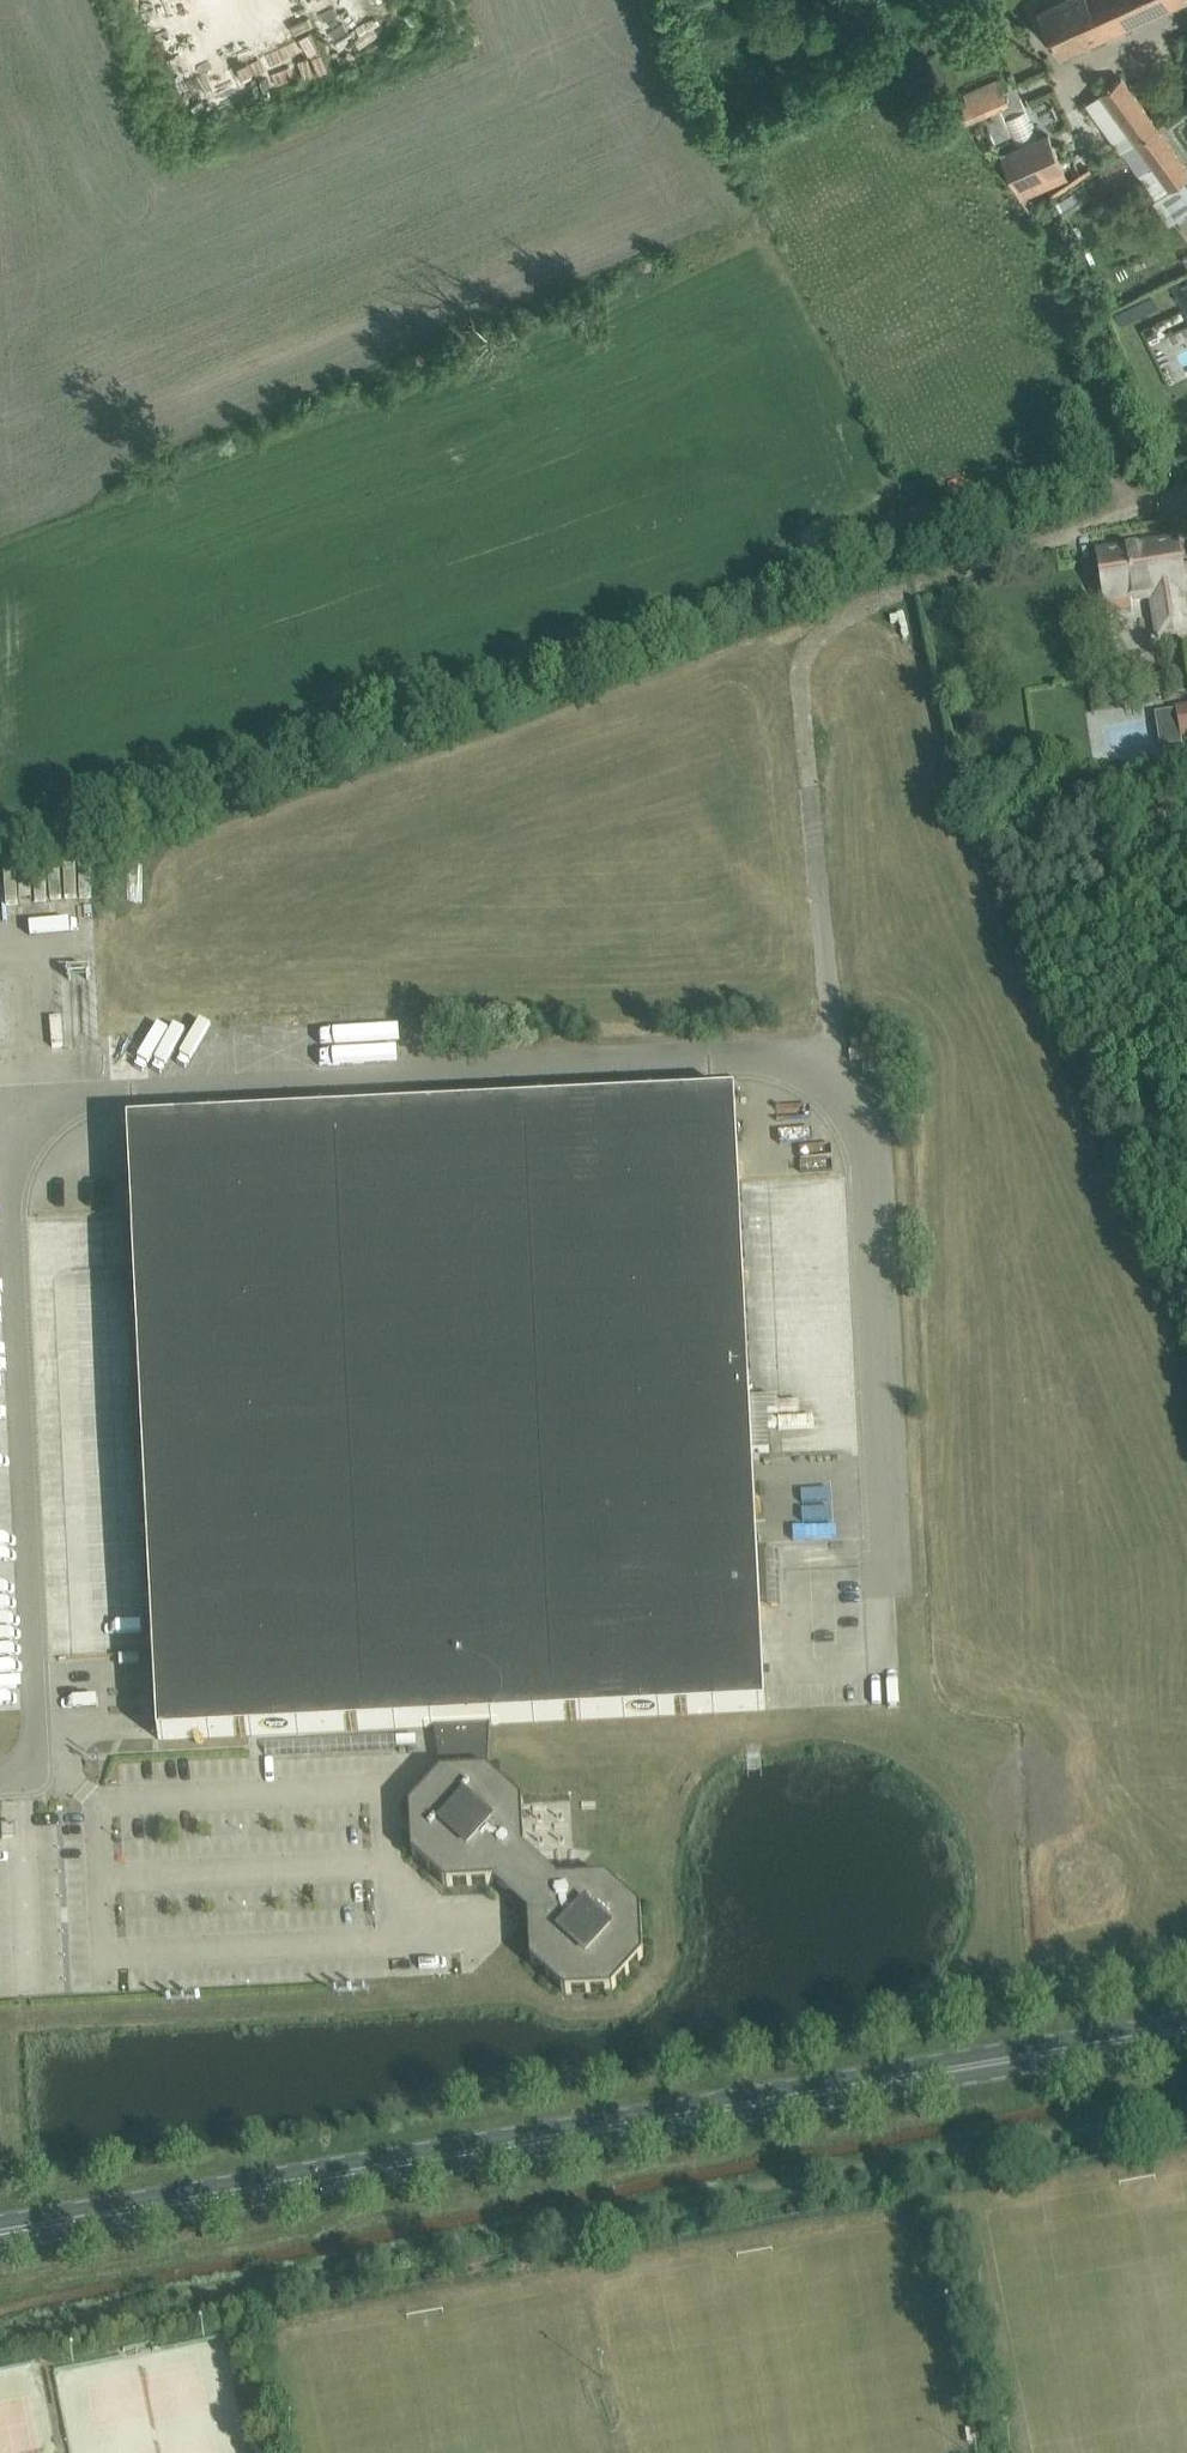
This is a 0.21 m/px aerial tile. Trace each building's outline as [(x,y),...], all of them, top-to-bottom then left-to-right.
[(1039,9),(1060,54),(1179,0),(1059,0),(1039,9)] [(975,120),(1011,104),(999,76),(963,92),(975,120)] [(1086,102),(1100,121),(1120,149),(1153,195),(1155,198),(1160,194),(1177,218),(1186,211),(1186,167),(1157,125),(1136,95),(1122,76),(1086,102)] [(1040,191),(1037,183),(1065,170),(1048,133),(1002,154),(1021,198),(1040,191)] [(1159,639),(1186,634),(1181,595),(1185,595),(1177,543),(1098,555),(1106,607),(1109,607),(1108,600),(1129,597),(1130,603),(1152,600),(1159,639)] [(1177,712),(1182,738),(1186,737),(1186,710),(1177,712)] [(488,1770),(491,1723),(766,1709),(735,1097),(128,1127),(159,1740),(434,1726),(442,1772),(410,1807),(413,1855),(448,1886),(495,1884),(530,1916),(533,1962),(567,1993),(613,1991),(645,1956),(642,1909),(607,1878),(560,1880),(525,1848),(523,1802),(488,1770)] [(15,1837),(14,1824),(1,1825),(2,1838),(15,1837)]
